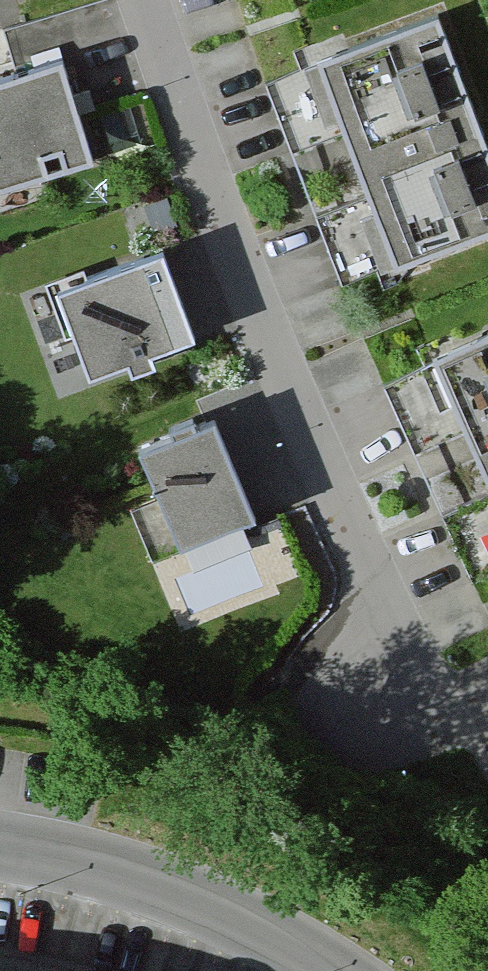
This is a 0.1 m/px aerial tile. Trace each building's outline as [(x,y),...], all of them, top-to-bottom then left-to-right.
[(438,20),(261,81),(335,297),(487,245),(487,165),(438,20)] [(67,66),(0,87),(0,197),(98,167),(67,66)] [(185,347),(153,264),(67,298),(98,380),(185,347)] [(386,384),(480,586),(487,582),(487,337),(386,384)] [(208,395),(131,432),(188,548),(261,506),(208,395)]
